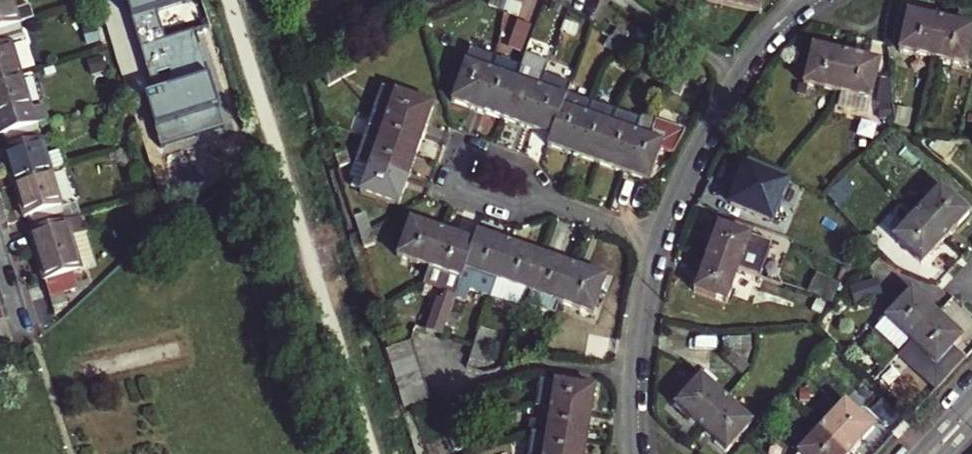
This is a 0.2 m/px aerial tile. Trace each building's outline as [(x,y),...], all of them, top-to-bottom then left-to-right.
[(12,9),(9,0),(0,0),(0,29),(17,23),(32,19),(27,4),(12,9)] [(146,98),(160,148),(224,130),(196,34),(165,43),(156,13),(185,4),(184,0),(127,0),(155,95),(146,98)] [(502,10),(505,0),(488,0),(486,5),(501,10),(502,10)] [(514,15),(518,4),(507,0),(505,0),(502,10),(514,15)] [(759,11),(762,0),(719,0),(719,2),(759,11)] [(897,49),(930,57),(939,19),(906,12),(897,49)] [(930,57),(963,65),(971,27),(939,19),(930,57)] [(507,46),(520,50),(528,25),(516,20),(507,46)] [(559,30),(572,35),(576,25),(562,20),(559,30)] [(19,74),(8,39),(21,34),(17,23),(0,29),(0,80),(19,74)] [(620,44),(626,33),(614,24),(608,36),(620,44)] [(603,46),(615,54),(620,45),(620,44),(608,36),(603,46)] [(615,54),(626,61),(632,52),(620,45),(615,54)] [(801,83),(835,91),(844,53),(809,45),(801,83)] [(499,117),(525,126),(539,87),(548,61),(522,52),(513,78),(499,117)] [(831,110),(862,117),(878,61),(844,53),(835,91),(832,106),(831,110)] [(336,68),(341,77),(354,68),(349,60),(336,68)] [(450,100),(476,109),(490,70),(463,61),(450,100)] [(328,85),(341,77),(336,68),(322,77),(328,85)] [(664,86),(670,77),(657,68),(652,78),(664,86)] [(476,109),(499,117),(513,78),(490,70),(476,109)] [(35,124),(19,74),(0,80),(0,129),(1,133),(35,124)] [(677,94),(682,85),(670,77),(664,86),(677,94)] [(902,106),(898,104),(903,81),(887,77),(891,116),(898,118),(902,106)] [(525,126),(549,135),(559,105),(563,95),(539,87),(525,126)] [(384,116),(422,130),(431,104),(393,90),(391,94),(382,92),(375,111),(385,114),(384,116)] [(571,153),(597,162),(615,109),(589,100),(585,114),(571,153)] [(546,145),(571,153),(585,114),(559,105),(549,135),(546,145)] [(597,162),(620,170),(638,117),(615,109),(597,162)] [(376,141),(414,154),(422,130),(384,116),(374,113),(366,137),(376,141)] [(620,170),(647,179),(660,141),(649,137),(654,119),(640,113),(638,117),(620,170)] [(13,182),(50,171),(35,124),(1,133),(5,147),(2,148),(13,182)] [(358,162),(367,165),(376,141),(366,137),(358,162)] [(367,165),(405,179),(414,154),(376,141),(367,165)] [(339,166),(348,163),(343,148),(334,151),(339,166)] [(358,192),(396,205),(405,179),(367,165),(358,162),(354,161),(351,171),(356,173),(351,187),(359,190),(358,192)] [(31,229),(65,219),(50,171),(13,182),(23,215),(27,214),(31,229)] [(943,236),(966,211),(938,185),(915,210),(943,236)] [(891,235),(919,261),(943,236),(915,210),(891,235)] [(360,231),(369,228),(364,213),(354,216),(360,231)] [(74,270),(97,263),(82,214),(65,219),(31,229),(28,230),(49,294),(79,285),(74,270)] [(395,256),(427,267),(440,230),(407,219),(395,256)] [(758,277),(769,244),(715,223),(703,257),(736,269),(758,277)] [(364,246),(373,243),(369,228),(360,231),(364,246)] [(455,292),(459,279),(472,242),(440,230),(427,267),(423,281),(445,289),(441,299),(436,298),(426,330),(440,335),(455,292)] [(491,290),(494,279),(507,243),(475,231),(472,242),(459,279),(455,292),(465,296),(468,286),(489,294),(491,290)] [(494,279),(526,290),(538,254),(507,243),(494,279)] [(554,313),(558,301),(570,265),(538,254),(526,290),(522,302),(521,305),(553,316),(554,313)] [(692,290),(724,302),(736,269),(703,257),(692,290)] [(558,301),(591,313),(604,277),(570,265),(558,301)] [(906,338),(909,340),(934,313),(909,289),(874,326),(896,348),(906,338)] [(942,377),(962,355),(951,346),(960,337),(934,313),(909,340),(911,342),(901,353),(923,374),(931,366),(942,377)] [(452,339),(472,345),(475,336),(455,330),(452,339)] [(466,362),(480,366),(491,335),(477,331),(475,336),(472,345),(466,362)] [(729,349),(752,346),(754,334),(727,337),(729,349)] [(390,363),(415,354),(410,340),(385,347),(390,363)] [(748,365),(749,363),(734,349),(727,356),(743,371),(748,365)] [(395,376),(419,368),(415,354),(390,363),(395,376)] [(698,428),(726,397),(711,384),(718,377),(708,367),(673,405),(698,428)] [(400,391),(423,383),(419,368),(395,376),(400,391)] [(548,408),(588,414),(592,387),(552,381),(549,398),(548,408)] [(404,405),(427,397),(423,383),(400,391),(404,405)] [(537,406),(548,408),(549,398),(539,396),(537,406)] [(724,451),(751,421),(726,397),(698,428),(724,451)] [(847,453),(870,427),(842,401),(818,426),(847,453)] [(526,430),(544,432),(548,408),(537,406),(535,417),(528,417),(526,430)] [(544,432),(584,439),(588,414),(548,408),(544,432)] [(449,434),(458,431),(452,416),(443,419),(449,434)] [(798,453),(846,453),(847,453),(818,426),(795,451),(798,453)] [(454,447),(464,443),(458,431),(449,434),(454,447)] [(584,439),(544,432),(542,453),(582,453),(584,439)]
